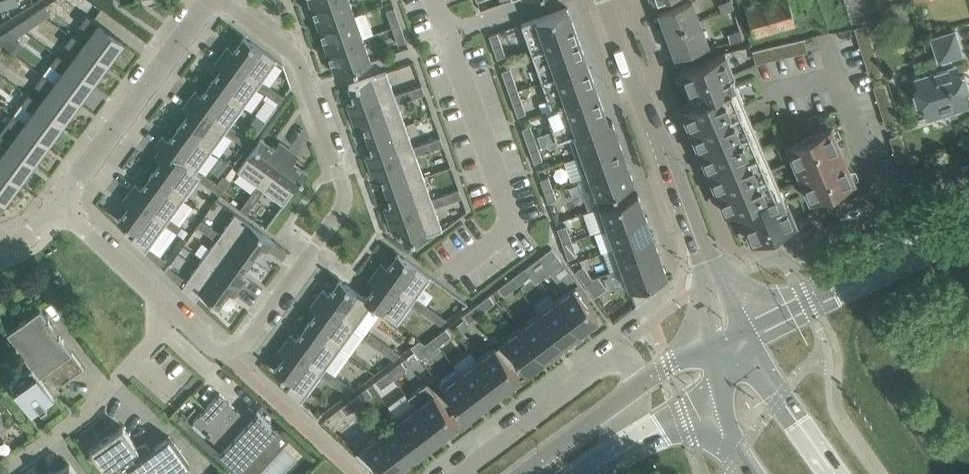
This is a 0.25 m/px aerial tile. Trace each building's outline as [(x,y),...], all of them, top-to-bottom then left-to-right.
[(8,8),(6,0),(0,0),(0,10),(8,8)] [(89,2),(86,0),(57,0),(55,3),(54,0),(45,5),(45,4),(38,9),(47,15),(50,13),(47,7),(54,5),(64,13),(66,11),(79,21),(83,14),(80,13),(89,2)] [(311,4),(319,27),(355,14),(350,0),(323,0),(311,4)] [(659,10),(686,0),(655,0),(659,10)] [(700,20),(696,10),(711,5),(710,0),(686,0),(659,10),(667,33),(700,20)] [(719,3),(721,11),(734,6),(731,0),(727,0),(719,3)] [(791,4),(789,0),(776,0),(767,2),(775,30),(796,24),(791,4)] [(868,23),(871,24),(885,21),(881,4),(864,8),(862,0),(845,0),(847,4),(854,24),(865,21),(866,22),(867,21),(868,23)] [(754,36),(775,30),(767,2),(746,8),(754,36)] [(392,26),(401,23),(395,6),(386,9),(392,26)] [(522,23),(532,53),(579,36),(568,7),(522,23)] [(46,16),(47,15),(38,9),(16,23),(27,31),(46,17),(40,25),(56,36),(62,28),(65,30),(65,29),(51,18),(50,19),(46,16)] [(51,18),(65,29),(70,22),(56,11),(51,18)] [(109,61),(124,41),(87,14),(80,23),(92,32),(85,42),(85,43),(109,61)] [(355,14),(319,27),(327,49),(363,37),(355,14)] [(709,43),(703,29),(700,20),(667,33),(675,55),(709,43)] [(883,72),(868,23),(867,21),(866,22),(858,24),(875,75),(883,72)] [(401,23),(392,26),(398,43),(407,40),(401,23)] [(740,29),(727,33),(729,41),(742,37),(740,29)] [(951,57),(963,53),(955,29),(931,37),(939,61),(941,60),(944,68),(915,77),(919,89),(914,91),(918,102),(923,101),(928,118),(958,109),(957,105),(967,102),(968,106),(968,105),(968,104),(964,88),(966,87),(968,83),(965,74),(960,75),(957,64),(954,65),(951,57)] [(502,43),(498,32),(490,35),(494,46),(502,43)] [(109,61),(85,43),(85,42),(73,33),(66,43),(78,52),(70,62),(71,63),(70,63),(94,81),(109,61)] [(260,83),(263,80),(277,60),(244,36),(234,50),(228,46),(221,55),(260,83)] [(589,65),(579,36),(532,53),(542,81),(589,65)] [(363,37),(327,49),(336,73),(371,60),(363,37)] [(755,58),(807,46),(805,38),(753,50),(755,58)] [(506,54),(502,43),(494,46),(498,57),(506,54)] [(786,200),(733,75),(734,74),(725,51),(681,69),(689,91),(690,91),(694,101),(681,106),(726,212),(738,207),(752,241),(797,222),(787,200),(786,200)] [(94,81),(70,63),(71,63),(70,62),(58,53),(51,62),(63,71),(55,82),(56,82),(55,83),(79,101),(94,81)] [(244,105),(258,86),(260,83),(221,55),(215,63),(221,68),(211,81),(244,105)] [(542,81),(552,108),(552,109),(599,93),(589,65),(542,81)] [(514,78),(510,67),(502,70),(506,81),(514,78)] [(396,98),(395,94),(387,71),(349,84),(355,101),(348,104),(351,114),(396,98)] [(79,101),(55,83),(56,82),(55,82),(43,73),(36,82),(48,91),(41,101),(41,102),(40,103),(64,121),(79,101)] [(518,90),(514,78),(506,81),(510,93),(518,90)] [(269,94),(274,87),(263,80),(260,83),(258,86),(269,94)] [(886,80),(877,83),(891,125),(900,123),(886,80)] [(228,128),(230,124),(244,105),(211,81),(202,95),(196,90),(189,99),(228,128)] [(409,89),(412,97),(425,92),(422,84),(409,89)] [(274,87),(269,94),(280,102),(284,95),(274,87)] [(412,97),(409,89),(395,94),(396,98),(398,102),(412,97)] [(522,101),(518,90),(510,93),(514,104),(522,101)] [(64,121),(40,103),(41,102),(41,101),(29,93),(22,102),(34,111),(26,121),(26,122),(50,140),(64,121)] [(599,93),(552,109),(552,108),(546,110),(557,141),(569,137),(569,135),(609,121),(599,93)] [(396,98),(351,114),(355,124),(362,122),(368,137),(406,124),(398,102),(396,98)] [(212,150),(226,131),(228,128),(189,99),(183,108),(189,112),(179,126),(212,150)] [(526,112),(522,101),(514,104),(518,115),(526,112)] [(50,140),(26,122),(26,121),(14,112),(7,122),(19,131),(11,141),(12,142),(35,160),(50,140)] [(612,119),(609,121),(569,135),(569,137),(576,156),(620,140),(612,119)] [(228,128),(226,131),(237,139),(241,132),(230,124),(228,128)] [(406,124),(368,137),(373,153),(366,156),(370,166),(415,150),(414,146),(406,124)] [(535,136),(531,125),(523,128),(527,139),(535,136)] [(831,125),(787,144),(811,199),(855,180),(831,125)] [(212,150),(179,126),(169,140),(163,135),(156,145),(161,148),(162,147),(196,171),(212,150)] [(241,132),(237,139),(248,147),(252,140),(241,132)] [(12,142),(11,141),(0,133),(0,147),(4,150),(0,156),(0,165),(20,180),(35,160),(12,142)] [(427,141),(430,149),(444,145),(441,136),(427,141)] [(539,147),(535,136),(527,139),(531,150),(539,147)] [(238,169),(258,184),(261,186),(289,147),(280,141),(276,147),(262,137),(238,169)] [(627,161),(620,140),(576,156),(584,177),(590,175),(589,174),(627,161)] [(414,146),(415,150),(416,154),(430,149),(427,141),(414,146)] [(201,175),(196,171),(162,147),(161,148),(155,156),(162,161),(152,174),(184,198),(199,178),(201,175)] [(261,186),(265,189),(284,203),(308,170),(294,160),(298,154),(289,147),(261,186)] [(543,158),(539,147),(531,150),(535,161),(543,158)] [(424,176),(416,154),(415,150),(370,166),(373,176),(381,174),(386,189),(424,176)] [(631,183),(634,182),(627,161),(589,174),(590,175),(597,195),(600,194),(604,204),(634,193),(631,183)] [(0,165),(0,198),(5,201),(20,180),(0,165)] [(201,175),(199,178),(210,186),(214,179),(203,171),(201,175)] [(168,220),(170,217),(184,198),(152,174),(142,188),(136,183),(129,192),(168,220)] [(424,176),(386,189),(392,205),(385,208),(388,218),(433,202),(432,198),(424,176)] [(545,190),(553,187),(549,176),(541,179),(545,190)] [(214,179),(210,186),(221,194),(225,187),(214,179)] [(265,189),(261,186),(258,184),(249,196),(256,201),(265,189)] [(553,187),(545,190),(549,201),(557,198),(553,187)] [(446,193),(448,201),(462,196),(459,188),(446,193)] [(146,251),(149,246),(166,223),(168,220),(129,192),(123,201),(129,205),(119,220),(136,232),(132,238),(146,251)] [(638,192),(634,193),(604,204),(595,207),(602,230),(608,228),(608,226),(645,213),(638,192)] [(433,202),(435,206),(448,201),(446,193),(432,198),(433,202)] [(249,196),(240,209),(247,213),(256,201),(249,196)] [(205,198),(198,207),(206,212),(212,203),(205,198)] [(443,229),(435,206),(433,202),(388,218),(392,228),(399,226),(405,242),(443,229)] [(235,212),(221,232),(219,236),(251,259),(261,246),(267,250),(274,241),(235,212)] [(608,226),(608,228),(615,247),(653,233),(645,213),(608,226)] [(170,217),(168,220),(166,223),(178,232),(182,225),(170,217)] [(207,232),(212,225),(202,219),(197,225),(207,232)] [(572,239),(567,224),(558,227),(563,242),(572,239)] [(212,225),(207,232),(216,239),(219,236),(221,232),(212,225)] [(615,247),(622,267),(660,254),(653,233),(615,247)] [(251,259),(219,236),(216,239),(202,258),(241,286),(248,277),(242,273),(251,259)] [(569,258),(577,254),(572,239),(563,242),(569,258)] [(149,246),(146,251),(161,266),(166,259),(149,246)] [(539,257),(545,264),(558,254),(552,247),(539,257)] [(414,300),(416,296),(431,276),(398,253),(388,267),(382,263),(375,272),(414,300)] [(660,254),(622,267),(630,289),(632,288),(637,302),(635,304),(636,305),(657,289),(656,288),(654,289),(651,281),(667,275),(660,254)] [(241,286),(202,258),(187,279),(182,286),(196,299),(201,292),(219,305),(229,291),(235,295),(241,286)] [(593,277),(583,265),(576,270),(585,283),(593,277)] [(182,286),(187,279),(169,266),(165,270),(182,286)] [(512,277),(518,284),(530,275),(525,268),(512,277)] [(365,298),(372,304),(397,323),(412,303),(414,300),(375,272),(369,280),(375,284),(366,297),(365,298)] [(505,294),(518,284),(512,277),(499,287),(505,294)] [(595,296),(602,290),(593,277),(585,283),(595,296)] [(372,304),(365,298),(366,297),(340,279),(330,293),(324,289),(317,298),(356,326),(372,304)] [(598,318),(574,287),(557,300),(581,332),(598,318)] [(482,311),(495,302),(489,294),(477,304),(482,311)] [(416,296),(414,300),(412,303),(426,314),(431,307),(416,296)] [(317,311),(307,325),(340,348),(356,326),(317,298),(311,306),(317,311)] [(557,300),(539,313),(563,345),(581,332),(557,300)] [(464,314),(470,321),(482,311),(477,304),(464,314)] [(9,380),(32,411),(40,405),(41,406),(47,402),(46,401),(55,395),(51,390),(64,381),(64,382),(71,377),(71,376),(84,367),(40,307),(7,331),(31,364),(9,380)] [(431,307),(426,314),(441,324),(447,319),(431,307)] [(539,313),(522,326),(546,358),(563,345),(539,313)] [(340,348),(307,325),(297,338),(291,333),(285,343),(323,371),(326,367),(340,348)] [(546,358),(522,326),(504,340),(505,342),(517,358),(528,372),(546,358)] [(452,335),(446,327),(433,337),(439,344),(452,335)] [(380,348),(385,342),(370,331),(365,337),(380,348)] [(433,337),(420,347),(426,354),(439,344),(433,337)] [(385,342),(380,348),(395,359),(401,354),(385,342)] [(520,378),(509,364),(517,358),(505,342),(497,348),(495,346),(478,360),(502,392),(520,378)] [(301,402),(321,374),(323,371),(285,343),(279,351),(285,355),(274,370),(292,382),(287,389),(301,402)] [(502,392),(478,360),(461,372),(461,373),(485,404),(502,392)] [(407,368),(402,361),(389,370),(395,378),(407,368)] [(326,367),(323,371),(321,374),(335,384),(340,377),(326,367)] [(461,372),(457,368),(439,382),(449,395),(466,418),(485,404),(461,373),(461,372)] [(395,378),(389,370),(376,380),(382,387),(395,378)] [(340,377),(335,384),(349,393),(355,388),(340,377)] [(373,394),(367,387),(354,396),(360,404),(373,394)] [(239,469),(263,443),(276,429),(257,411),(249,420),(220,392),(193,420),(223,448),(220,451),(239,469)] [(458,425),(434,393),(417,406),(416,406),(440,438),(458,425)] [(354,396),(341,406),(347,413),(360,404),(354,396)] [(413,401),(395,415),(398,420),(399,419),(423,451),(440,438),(416,406),(417,406),(413,401)] [(399,419),(398,420),(382,432),(406,464),(423,451),(399,419)] [(101,465),(106,472),(116,465),(123,473),(176,473),(190,464),(170,435),(151,449),(146,442),(138,447),(122,425),(89,449),(101,465)] [(382,432),(364,446),(365,448),(359,453),(357,451),(356,452),(374,469),(375,468),(373,466),(377,464),(385,473),(393,473),(406,464),(382,432)] [(70,463),(56,473),(54,471),(50,473),(78,473),(70,463)]
